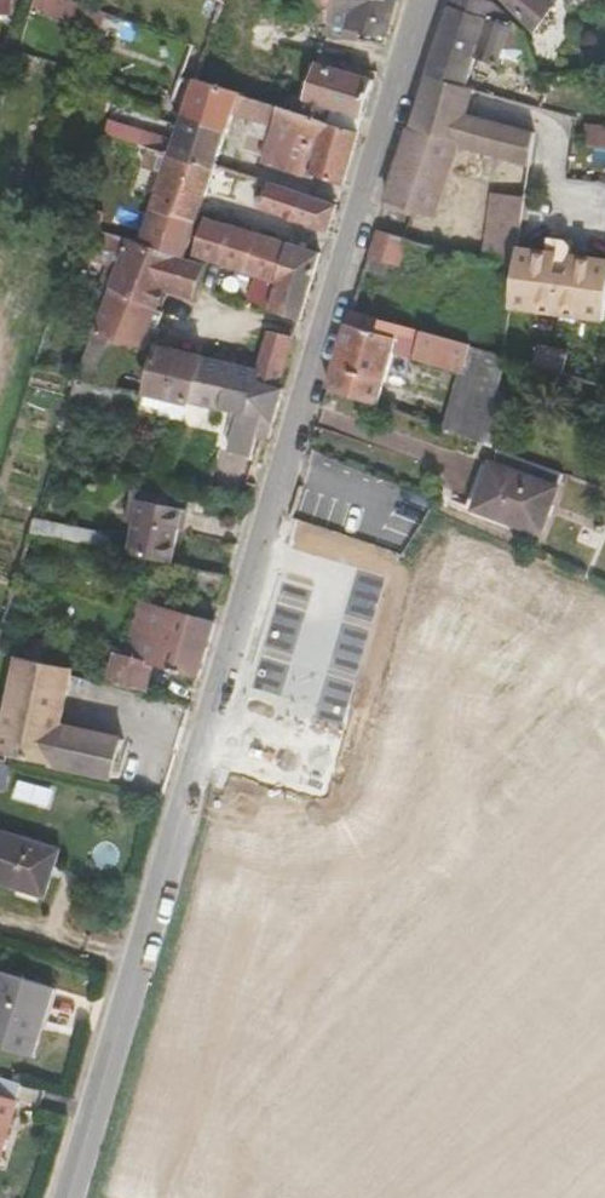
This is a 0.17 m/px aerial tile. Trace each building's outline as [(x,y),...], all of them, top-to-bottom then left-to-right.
[(110,13),(78,0),(35,0),(33,7),(100,35),(110,13)] [(329,0),(271,0),(267,20),(322,30),(329,0)] [(396,0),(329,0),(322,30),(352,36),(381,42),(385,42),(389,26),(396,0)] [(453,2),(431,68),(470,78),(478,46),(502,52),(515,18),(530,22),(533,21),(513,4),(507,0),(453,0),(453,2)] [(542,19),(549,9),(555,12),(561,2),(559,0),(521,0),(542,19)] [(350,47),(352,36),(322,30),(319,41),(350,47)] [(362,114),(370,85),(311,67),(294,61),(282,102),(279,113),(357,135),(362,114)] [(470,78),(431,68),(414,120),(461,131),(465,131),(473,101),(478,79),(470,78)] [(171,126),(219,141),(226,123),(233,103),(182,91),(171,126)] [(268,110),(279,113),(282,102),(271,100),(268,110)] [(465,131),(536,146),(539,114),(473,101),(465,131)] [(310,182),(342,191),(357,135),(279,113),(268,110),(233,103),(226,123),(245,129),(266,135),(262,147),(258,167),(310,182)] [(598,104),(596,123),(604,123),(604,104),(598,104)] [(461,131),(414,120),(400,163),(388,197),(422,205),(423,199),(438,202),(461,131)] [(142,159),(160,163),(207,173),(219,141),(171,126),(168,135),(163,152),(136,143),(132,156),(142,159)] [(266,135),(245,129),(242,142),(262,147),(266,135)] [(125,177),(136,181),(142,159),(132,156),(125,177)] [(132,195),(149,200),(160,163),(142,159),(136,181),(132,195)] [(149,200),(131,256),(175,266),(204,184),(215,186),(217,176),(207,173),(160,163),(149,200)] [(309,188),(310,182),(258,167),(257,172),(309,188)] [(243,190),(245,182),(227,178),(225,185),(243,190)] [(527,257),(529,230),(533,186),(502,182),(495,249),(527,257)] [(338,203),(267,187),(260,210),(331,229),(338,203)] [(417,232),(380,223),(372,252),(409,260),(417,232)] [(276,291),(289,248),(202,225),(191,261),(199,264),(213,268),(212,272),(254,285),(276,291)] [(529,230),(527,257),(524,290),(604,299),(604,238),(529,230)] [(302,324),(322,256),(289,248),(276,291),(270,308),(269,314),(268,316),(302,324)] [(122,254),(120,259),(114,281),(108,301),(157,315),(163,295),(176,297),(190,300),(195,282),(198,270),(175,266),(131,256),(122,254)] [(108,301),(114,281),(106,279),(97,307),(105,309),(108,301)] [(270,308),(276,291),(254,285),(250,301),(270,308)] [(125,352),(144,355),(157,315),(108,301),(105,309),(94,348),(125,352)] [(249,307),(269,314),(270,308),(250,301),(249,307)] [(387,343),(343,327),(325,387),(371,405),(387,343)] [(452,380),(463,344),(422,332),(413,369),(452,380)] [(281,392),(295,347),(266,344),(258,373),(255,384),(281,392)] [(118,374),(125,352),(94,348),(88,371),(118,374)] [(287,393),(281,392),(255,384),(236,378),(162,358),(148,404),(194,412),(237,424),(234,437),(265,445),(272,447),(287,393)] [(444,383),(424,427),(479,448),(497,402),(444,383)] [(259,467),(265,445),(234,437),(230,458),(259,467)] [(547,535),(562,491),(500,469),(485,512),(547,535)] [(140,509),(137,521),(146,522),(187,529),(189,519),(140,509)] [(146,522),(137,521),(135,531),(143,532),(144,532),(146,522)] [(187,529),(146,522),(144,532),(138,573),(177,580),(187,529)] [(121,653),(113,683),(110,692),(120,696),(138,702),(147,674),(205,688),(221,632),(148,615),(136,657),(121,653)] [(14,731),(25,683),(0,677),(0,728),(14,731)] [(25,683),(14,731),(6,772),(123,793),(131,753),(68,741),(76,698),(77,695),(25,683)] [(77,693),(77,695),(76,698),(117,706),(120,696),(110,692),(113,683),(77,693)] [(0,846),(0,899),(58,919),(75,872),(0,846)] [(62,1008),(13,994),(0,1035),(0,1064),(47,1079),(57,1047),(51,1045),(62,1008)] [(68,1010),(62,1008),(51,1045),(57,1047),(68,1010)] [(0,1092),(0,1176),(13,1180),(35,1101),(0,1092)]
